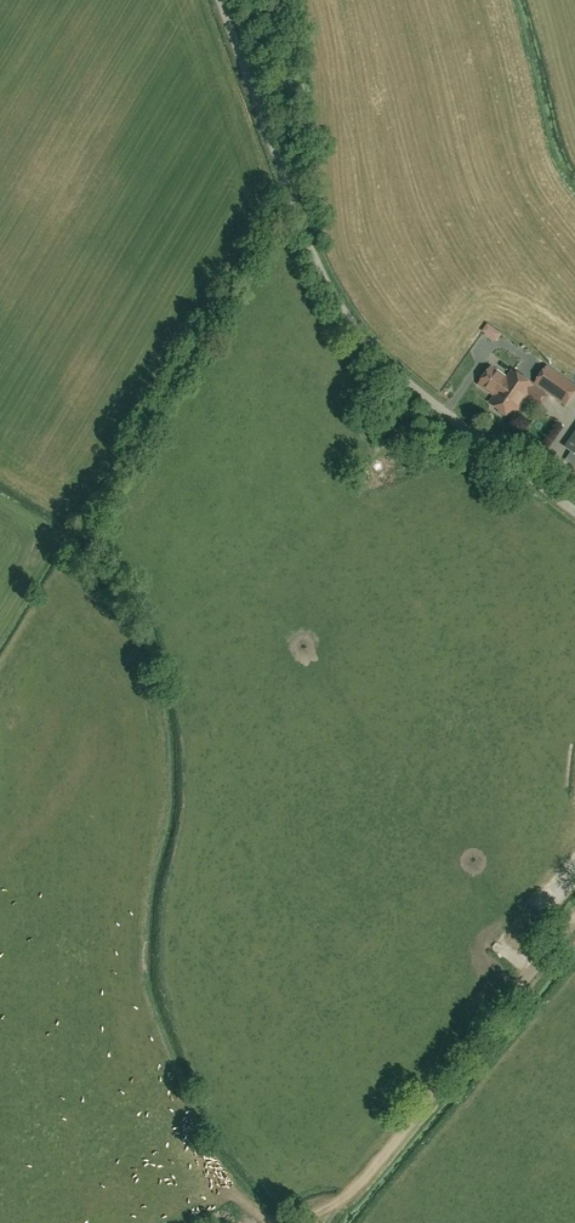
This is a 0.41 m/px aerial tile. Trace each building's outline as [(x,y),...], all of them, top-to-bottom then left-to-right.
[(490,325),(485,333),(499,342),(504,334),(490,325)] [(499,409),(497,412),(505,417),(507,415),(511,418),(533,386),(512,371),(507,378),(491,367),(479,384),(495,395),(490,403),(499,409)] [(536,383),(565,404),(574,390),(574,387),(547,367),(536,383)] [(525,419),(516,422),(520,432),(529,429),(525,419)] [(565,460),(574,467),(574,455),(570,452),(565,460)] [(379,471),(392,482),(395,479),(382,467),(379,471)] [(102,571),(92,572),(93,581),(103,580),(102,571)]
